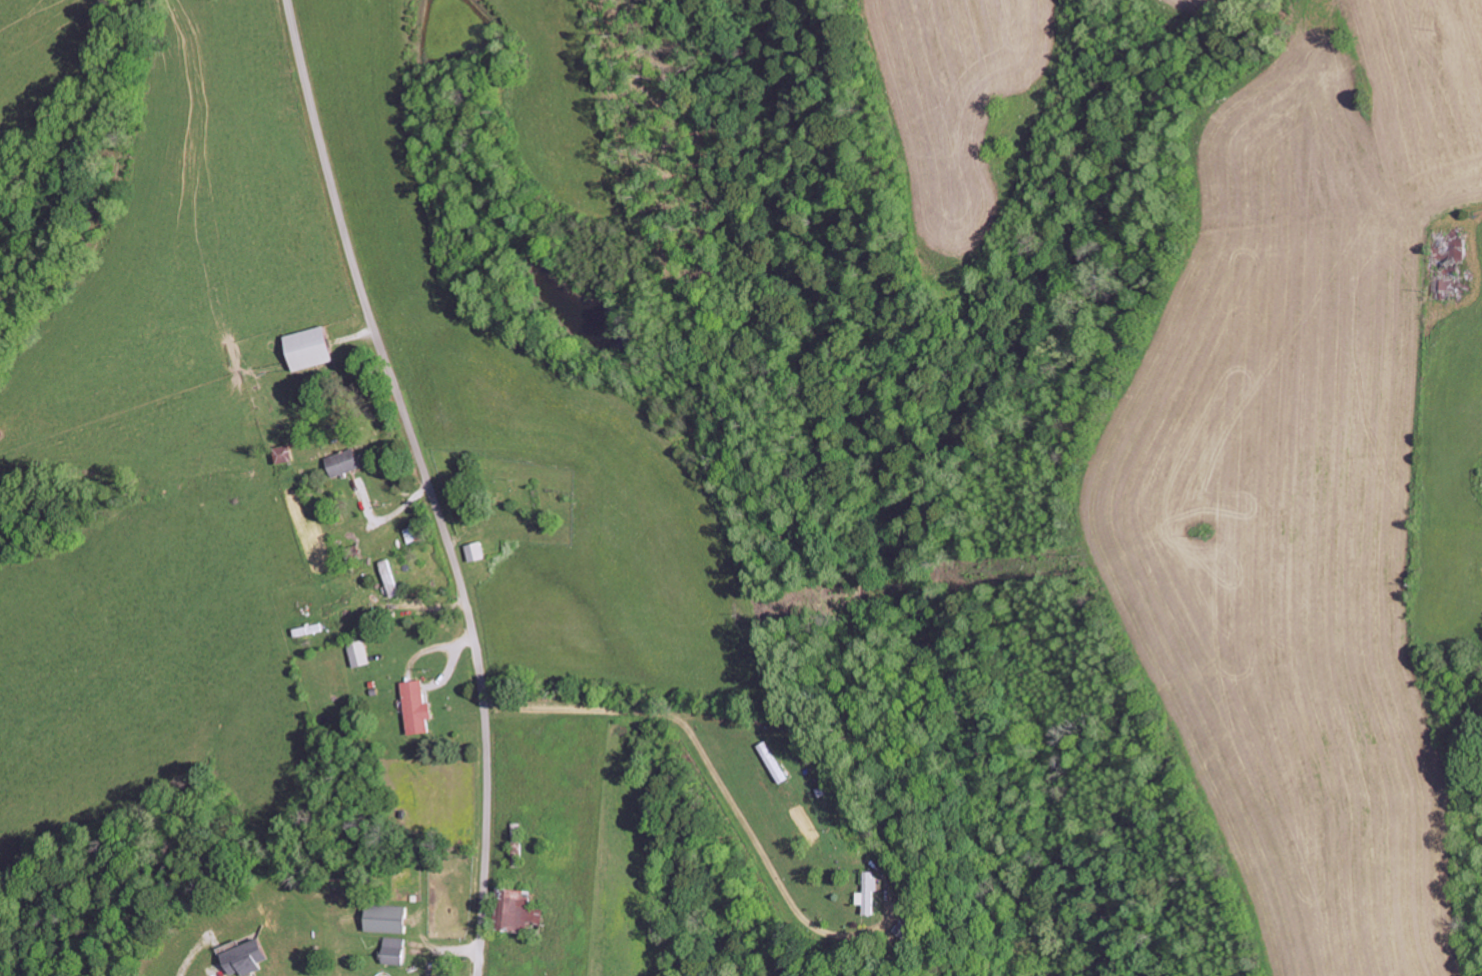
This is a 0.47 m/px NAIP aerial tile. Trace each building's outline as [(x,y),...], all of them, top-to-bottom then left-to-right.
[(291,372),(333,361),(323,325),(282,337),(291,372)] [(292,462),(288,444),(271,448),(276,466),(292,462)] [(323,458),(331,478),(360,467),(352,447),(323,458)] [(468,562),(485,558),(481,541),(464,545),(468,562)] [(390,597),(398,594),(386,559),(378,562),(390,597)] [(369,664),(364,640),(347,643),(352,668),(369,664)] [(428,733),(427,720),(432,719),(430,702),(425,703),(422,681),(401,684),(407,735),(428,733)] [(857,891),(857,903),(865,904),(865,914),(874,914),(875,890),(878,890),(878,871),(865,870),(865,892),(857,891)] [(530,890),(506,887),(505,898),(499,897),(496,927),(525,930),(526,921),(541,923),(543,907),(529,906),(530,890)] [(403,932),(404,905),(364,903),(363,931),(403,932)] [(380,963),(401,964),(402,937),(381,936),(380,963)] [(221,951),(230,974),(239,970),(241,975),(260,967),(258,962),(267,958),(258,937),(221,951)]
